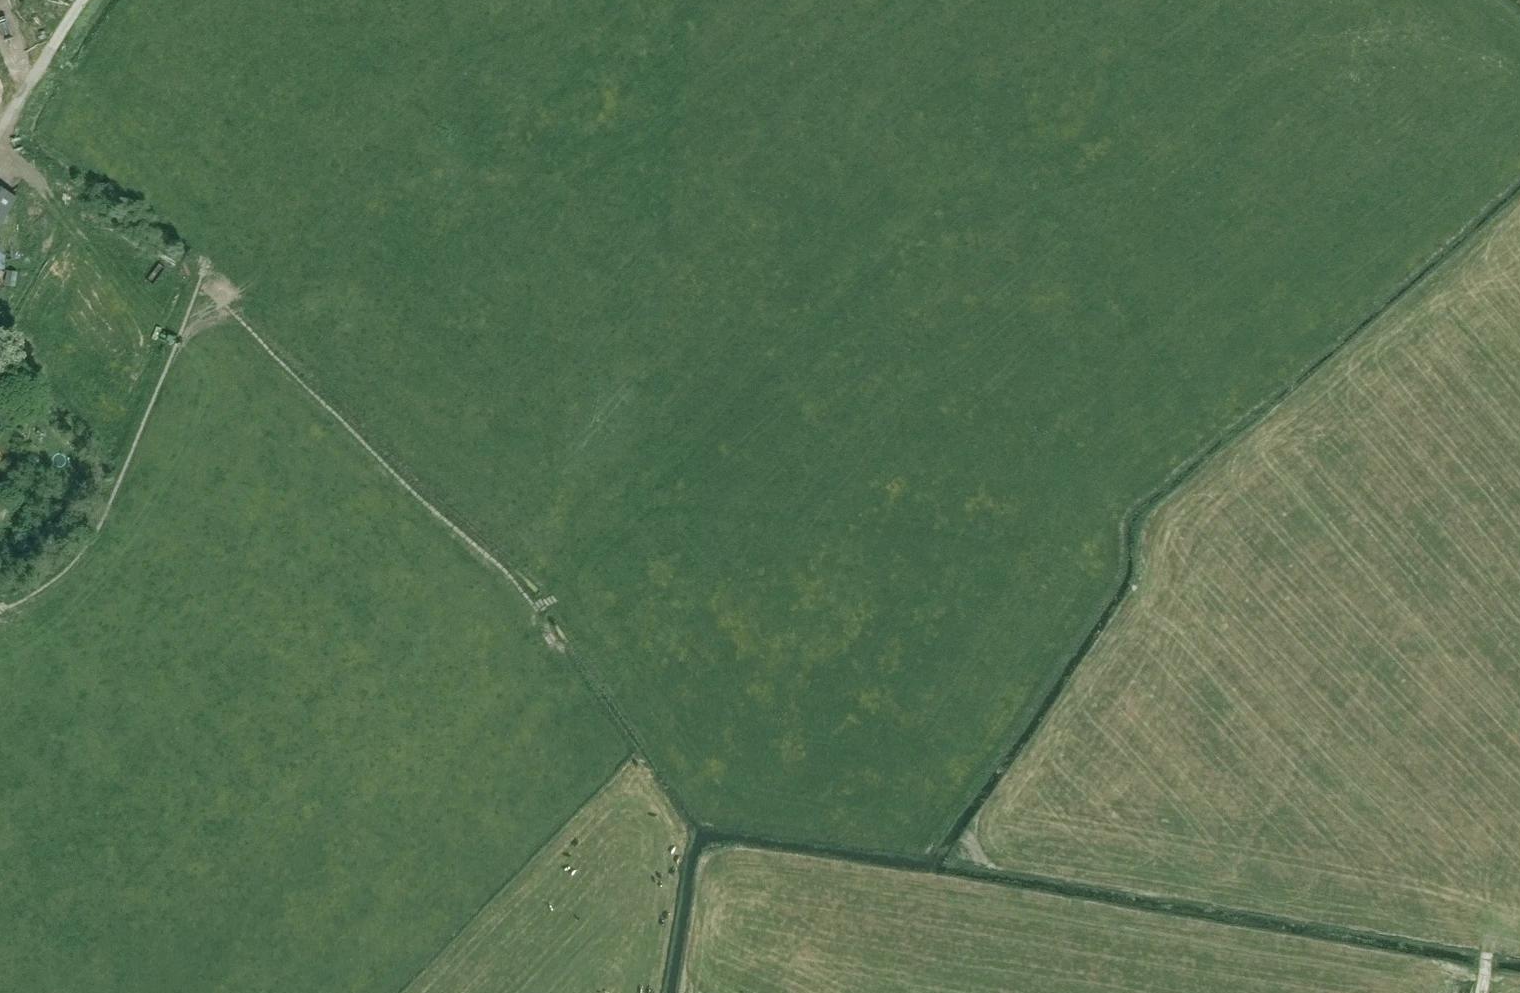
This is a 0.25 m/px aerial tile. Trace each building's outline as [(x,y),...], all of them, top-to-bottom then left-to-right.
[(15,197),(0,188),(0,223),(15,197)]
